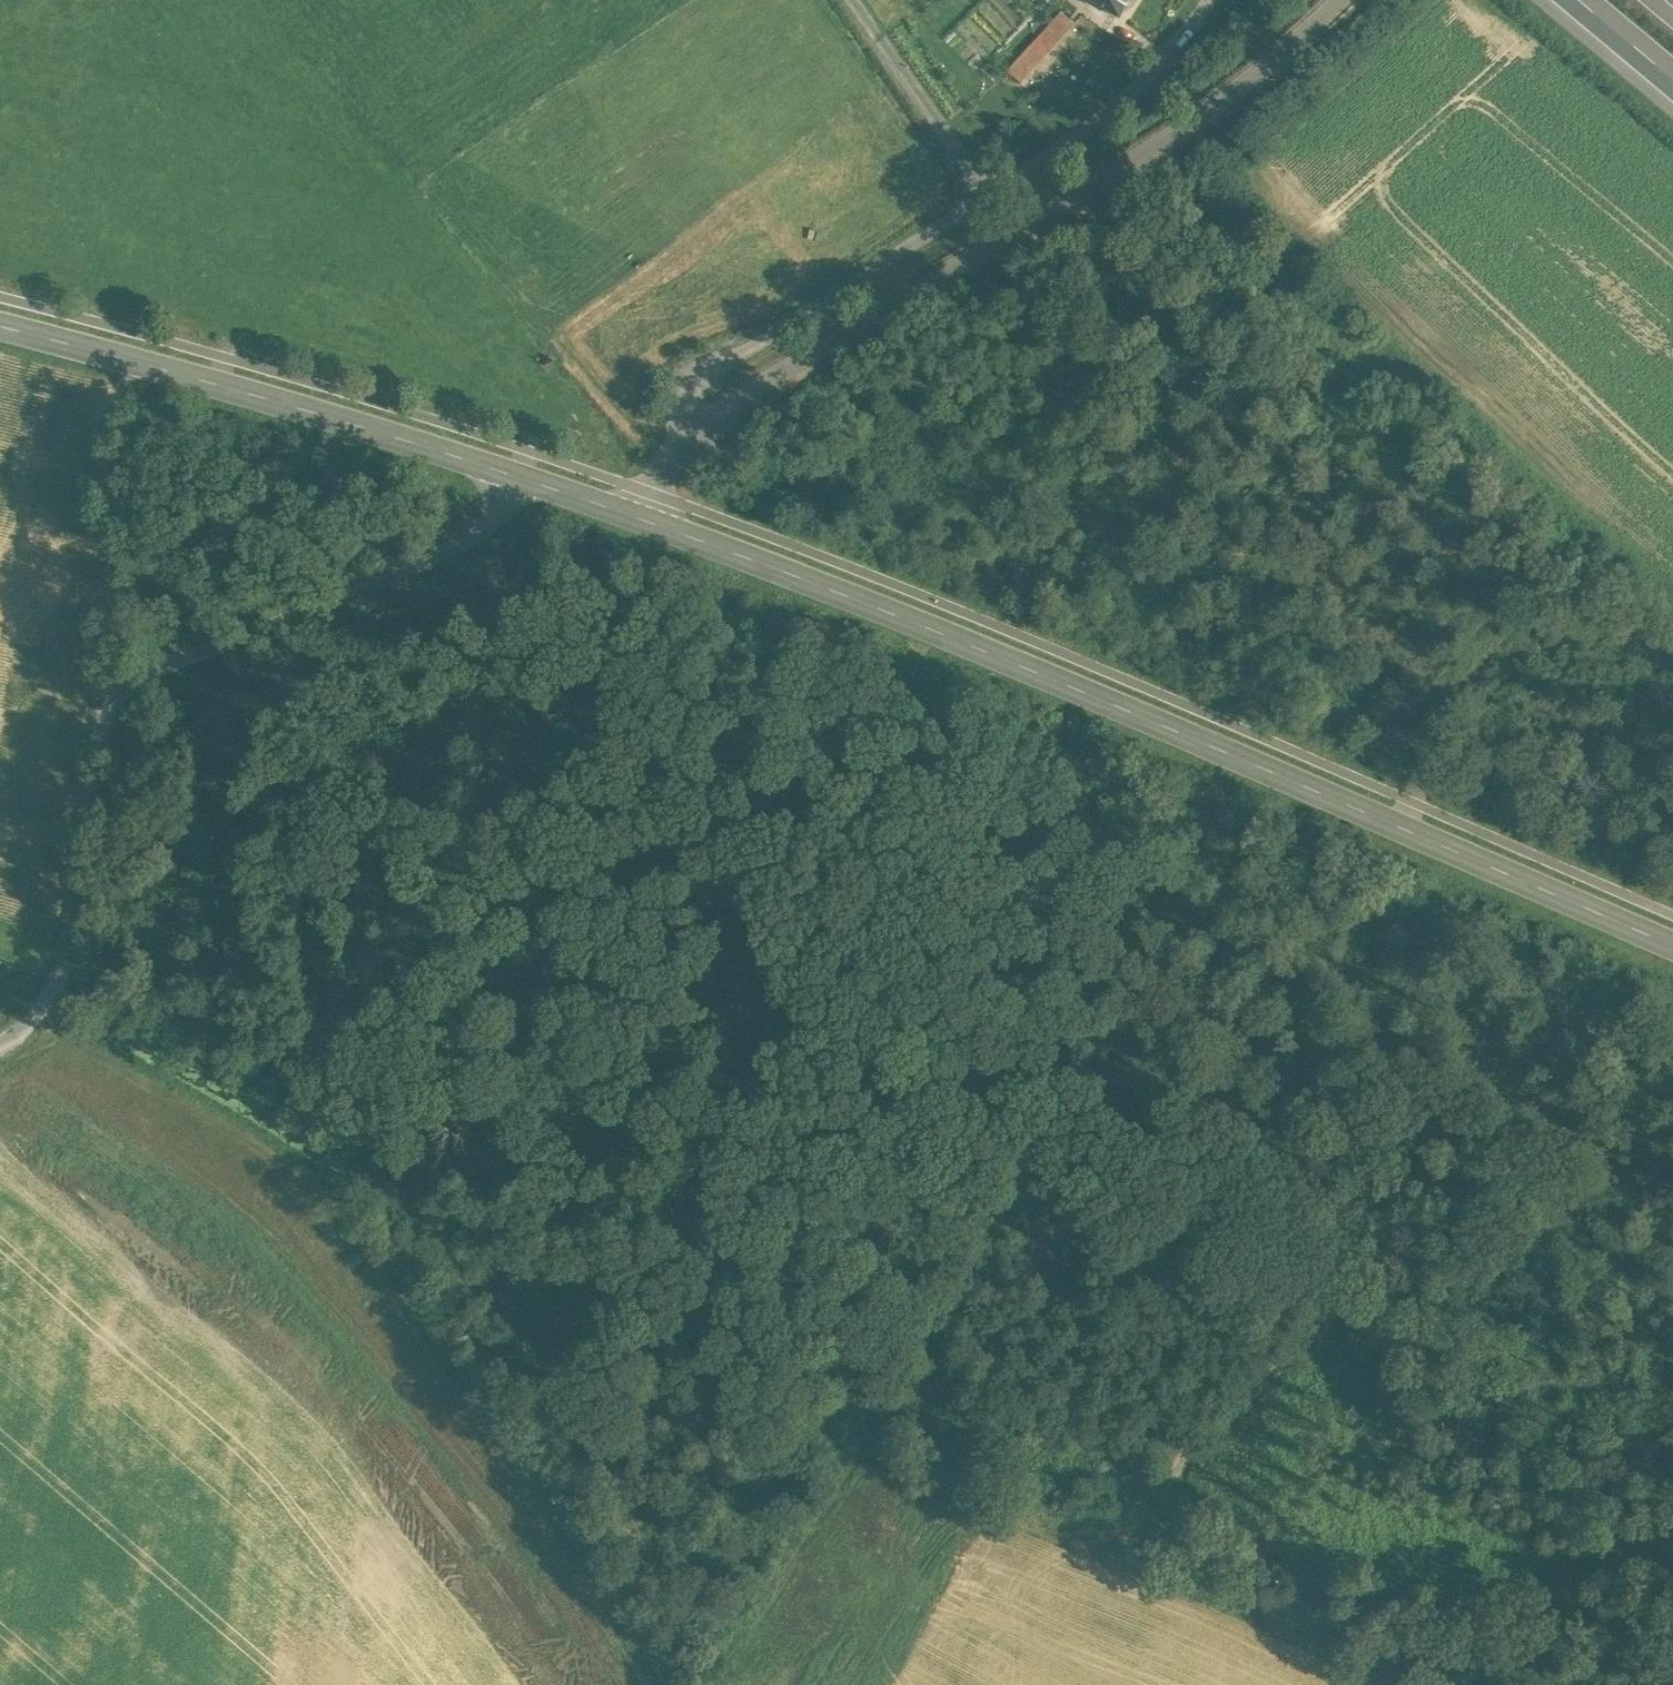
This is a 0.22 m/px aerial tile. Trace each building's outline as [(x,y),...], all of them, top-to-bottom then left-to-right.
[(1119,17),(1129,0),(1091,0),(1119,17)] [(1062,12),(1008,71),(1021,84),(1075,24),(1062,12)]
